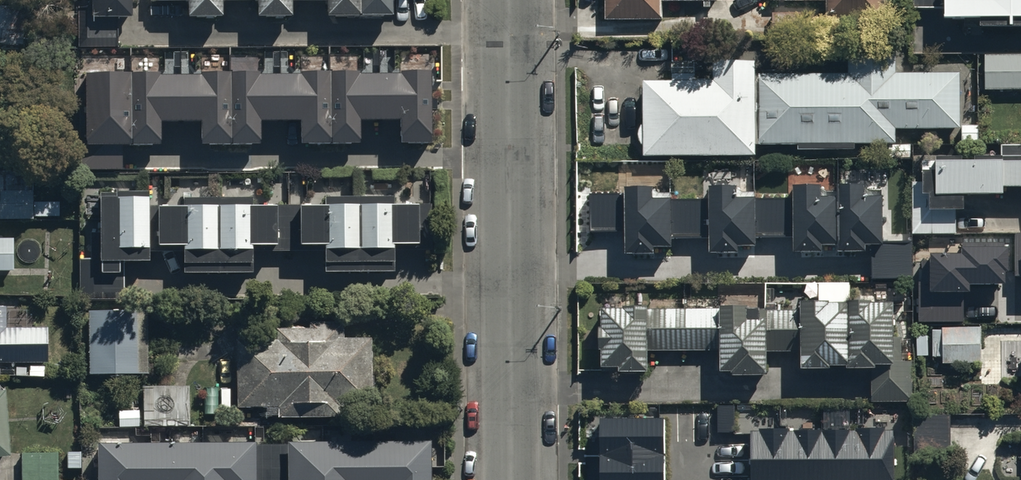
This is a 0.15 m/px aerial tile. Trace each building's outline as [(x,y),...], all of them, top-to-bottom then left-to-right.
[(132,0),(89,0),(89,4),(78,4),(78,39),(118,39),(118,15),(132,15),(132,0)] [(186,14),(223,14),(223,0),(186,0),(186,14)] [(255,11),(290,11),(290,0),(255,0),(255,11)] [(324,15),(391,15),(391,0),(324,0),(324,15)] [(605,19),(662,19),(662,0),(702,0),(702,7),(711,7),(711,0),(605,0),(605,19)] [(770,1),(824,1),(824,18),(886,18),(886,0),(770,0),(770,1)] [(914,8),(942,8),(942,14),(980,14),(980,26),(1020,26),(1020,0),(914,0),(914,8)] [(0,2),(0,42),(24,44),(27,4),(0,2)] [(813,11),(772,10),(772,34),(812,35),(813,11)] [(760,70),(760,73),(760,143),(799,143),(799,150),(854,150),(855,144),(895,144),(895,126),(960,127),(961,70),(894,69),(894,52),(848,52),(847,71),(760,70)] [(984,53),(984,88),(1020,88),(1020,53),(984,53)] [(712,77),(646,77),(646,154),(755,154),(755,59),(712,59),(712,77)] [(81,145),(81,169),(122,168),(121,137),(131,137),(131,144),(152,144),(152,137),(160,137),(159,121),(203,120),(203,137),(211,137),(211,144),(252,143),(252,137),(259,137),(259,121),(302,120),(303,136),(310,136),(310,144),(351,143),(351,136),(358,136),(358,120),(402,119),(402,135),(409,135),(409,143),(429,143),(429,74),(400,74),(400,77),(358,77),(358,74),(302,75),(302,77),(259,78),(259,75),(202,75),(202,78),(160,78),(160,75),(88,76),(88,145),(81,145)] [(912,180),(912,232),(955,232),(955,205),(964,205),(964,191),(1004,191),(1004,182),(1020,182),(1020,143),(1001,143),(1001,152),(935,152),(935,158),(922,158),(922,180),(912,180)] [(626,192),(590,192),(590,231),(626,231),(626,250),(656,250),(656,244),(673,244),(673,234),(709,234),(709,249),(739,249),(739,242),(757,242),(757,235),(793,235),(793,248),(822,248),(822,241),(837,241),(837,248),(865,248),(865,242),(871,242),(871,278),(911,278),(911,239),(882,239),(882,190),(865,190),(865,181),(836,181),(836,194),(821,194),(821,182),(792,182),(792,198),(757,198),(757,195),(735,195),(735,183),(709,183),(709,200),(671,199),(671,196),(652,196),(652,184),(626,184),(626,192)] [(87,221),(87,259),(78,259),(78,301),(122,301),(122,260),(147,260),(147,254),(158,254),(158,246),(180,246),(180,274),(249,274),(250,245),(271,245),(271,251),(298,251),(298,245),(321,245),(321,271),(391,271),(391,244),(414,244),(414,204),(389,204),(390,197),(322,197),(322,204),(297,204),(297,208),(274,208),(274,204),(250,204),(250,197),(180,197),(180,205),(155,205),(155,209),(148,209),(148,192),(112,192),(112,197),(96,197),(96,221),(87,221)] [(10,273),(10,240),(0,240),(0,273),(10,273)] [(931,281),(919,282),(919,322),(964,321),(964,284),(1008,284),(1008,245),(962,245),(962,254),(931,254),(931,281)] [(720,307),(647,307),(647,301),(624,301),(624,305),(602,305),(602,324),(599,324),(599,346),(601,346),(601,362),(619,363),(619,368),(648,368),(648,348),(720,349),(720,367),(732,367),(732,371),(767,371),(768,349),(801,349),(801,364),(831,364),(831,362),(846,362),(846,364),(871,364),(870,399),(912,399),(913,334),(893,334),(893,299),(870,299),(870,296),(850,296),(850,281),(819,281),(819,282),(818,282),(817,282),(817,281),(816,281),(815,281),(814,281),(813,281),(812,281),(811,281),(810,281),(809,282),(808,282),(807,283),(807,284),(806,284),(806,285),(805,286),(805,287),(805,288),(805,289),(805,290),(805,291),(806,292),(806,293),(807,294),(808,295),(799,295),(799,307),(760,307),(760,305),(747,305),(747,302),(720,302),(720,307)] [(16,361),(16,375),(33,375),(33,361),(48,361),(48,326),(7,326),(7,305),(0,305),(0,361),(16,361)] [(147,308),(87,309),(88,373),(148,372),(147,308)] [(276,414),(341,413),(341,401),(370,400),(369,335),(342,335),(342,321),(306,321),(307,326),(274,326),(274,337),(233,337),(234,385),(234,406),(265,406),(265,412),(276,412),(276,414)] [(983,325),(941,325),(942,362),(984,362),(983,325)] [(1020,340),(1020,383),(1007,383),(1007,392),(1002,392),(1002,408),(1020,407),(1020,340)] [(189,384),(143,384),(142,409),(117,409),(117,426),(143,427),(143,424),(188,424),(189,384)] [(0,389),(0,455),(9,455),(4,388),(0,389)] [(589,406),(590,479),(672,479),(671,406),(589,406)] [(951,413),(914,413),(914,454),(951,454),(951,413)] [(741,417),(742,479),(900,479),(899,416),(741,417)] [(94,440),(95,479),(428,479),(428,438),(94,440)] [(21,450),(21,479),(58,479),(58,450),(21,450)]
